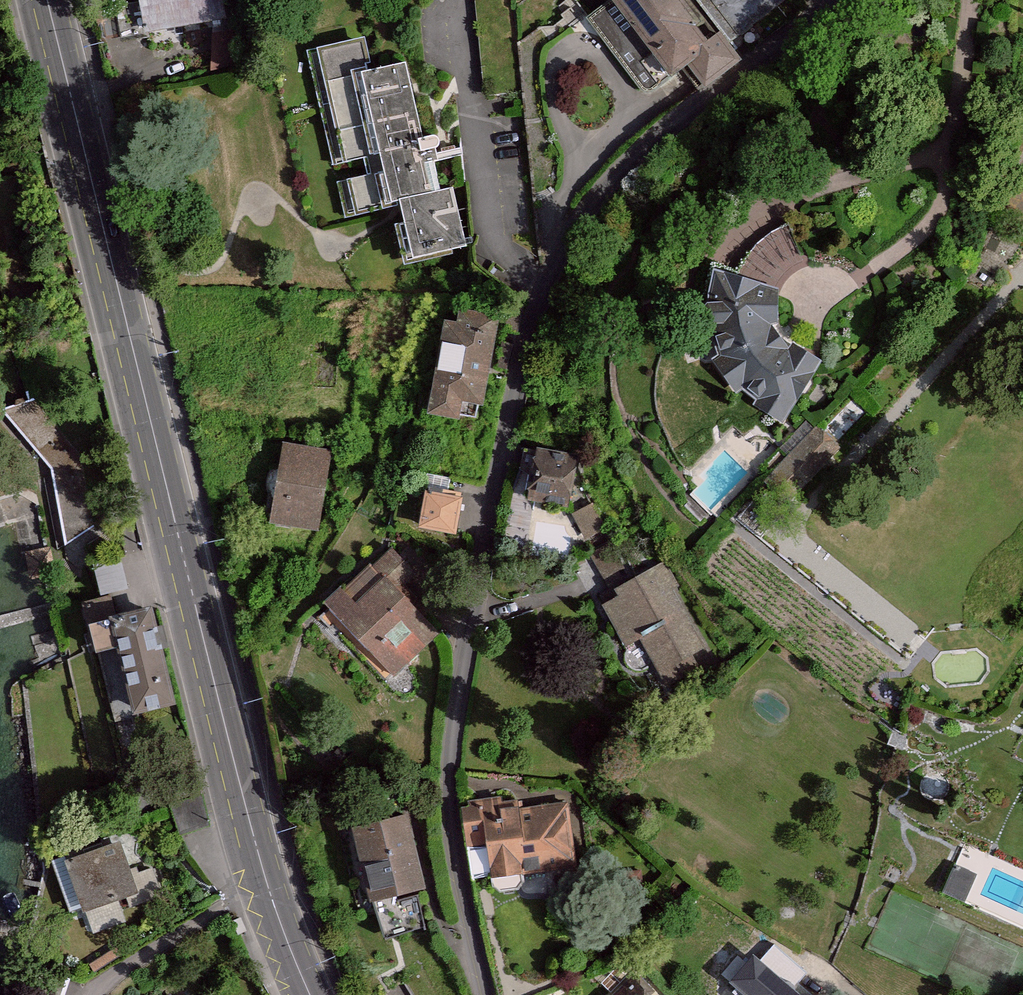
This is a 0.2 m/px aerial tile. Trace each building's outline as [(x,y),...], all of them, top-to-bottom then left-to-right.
[(141,33),(226,16),(222,0),(134,0),(141,33)] [(587,14),(653,91),(689,60),(703,76),(729,54),(682,0),(603,0),(587,14)] [(719,27),(734,18),(742,32),(792,2),(791,0),(703,0),(719,27)] [(358,29),(310,41),(351,202),(392,192),(407,255),(465,241),(417,53),(367,66),(358,29)] [(775,315),(774,284),(703,264),(695,297),(693,329),(708,362),(739,394),(781,418),(822,357),(794,344),(775,315)] [(494,333),(441,324),(426,412),(479,421),(494,333)] [(77,458),(29,399),(10,416),(51,467),(64,539),(87,537),(77,458)] [(801,467),(836,450),(823,422),(788,438),(801,467)] [(330,449),(279,442),(268,526),(319,533),(330,449)] [(567,508),(575,458),(527,450),(519,500),(567,508)] [(450,538),(459,495),(425,488),(416,531),(450,538)] [(603,532),(589,505),(569,515),(583,542),(603,532)] [(53,574),(48,546),(26,551),(28,561),(32,578),(37,577),(53,574)] [(88,568),(95,599),(127,591),(120,561),(88,568)] [(370,564),(320,608),(389,685),(439,641),(370,564)] [(708,665),(661,564),(598,594),(645,695),(708,665)] [(173,701),(148,612),(77,632),(85,662),(100,658),(116,717),(173,701)] [(467,812),(477,879),(576,863),(565,797),(467,812)] [(404,806),(347,818),(364,896),(421,884),(404,806)] [(110,837),(54,856),(72,907),(128,888),(110,837)] [(959,866),(950,893),(973,901),(982,874),(959,866)] [(146,895),(162,892),(157,867),(141,871),(146,895)] [(723,984),(736,994),(794,994),(788,990),(809,965),(769,931),(723,984)] [(622,994),(644,994),(633,984),(622,994)]
